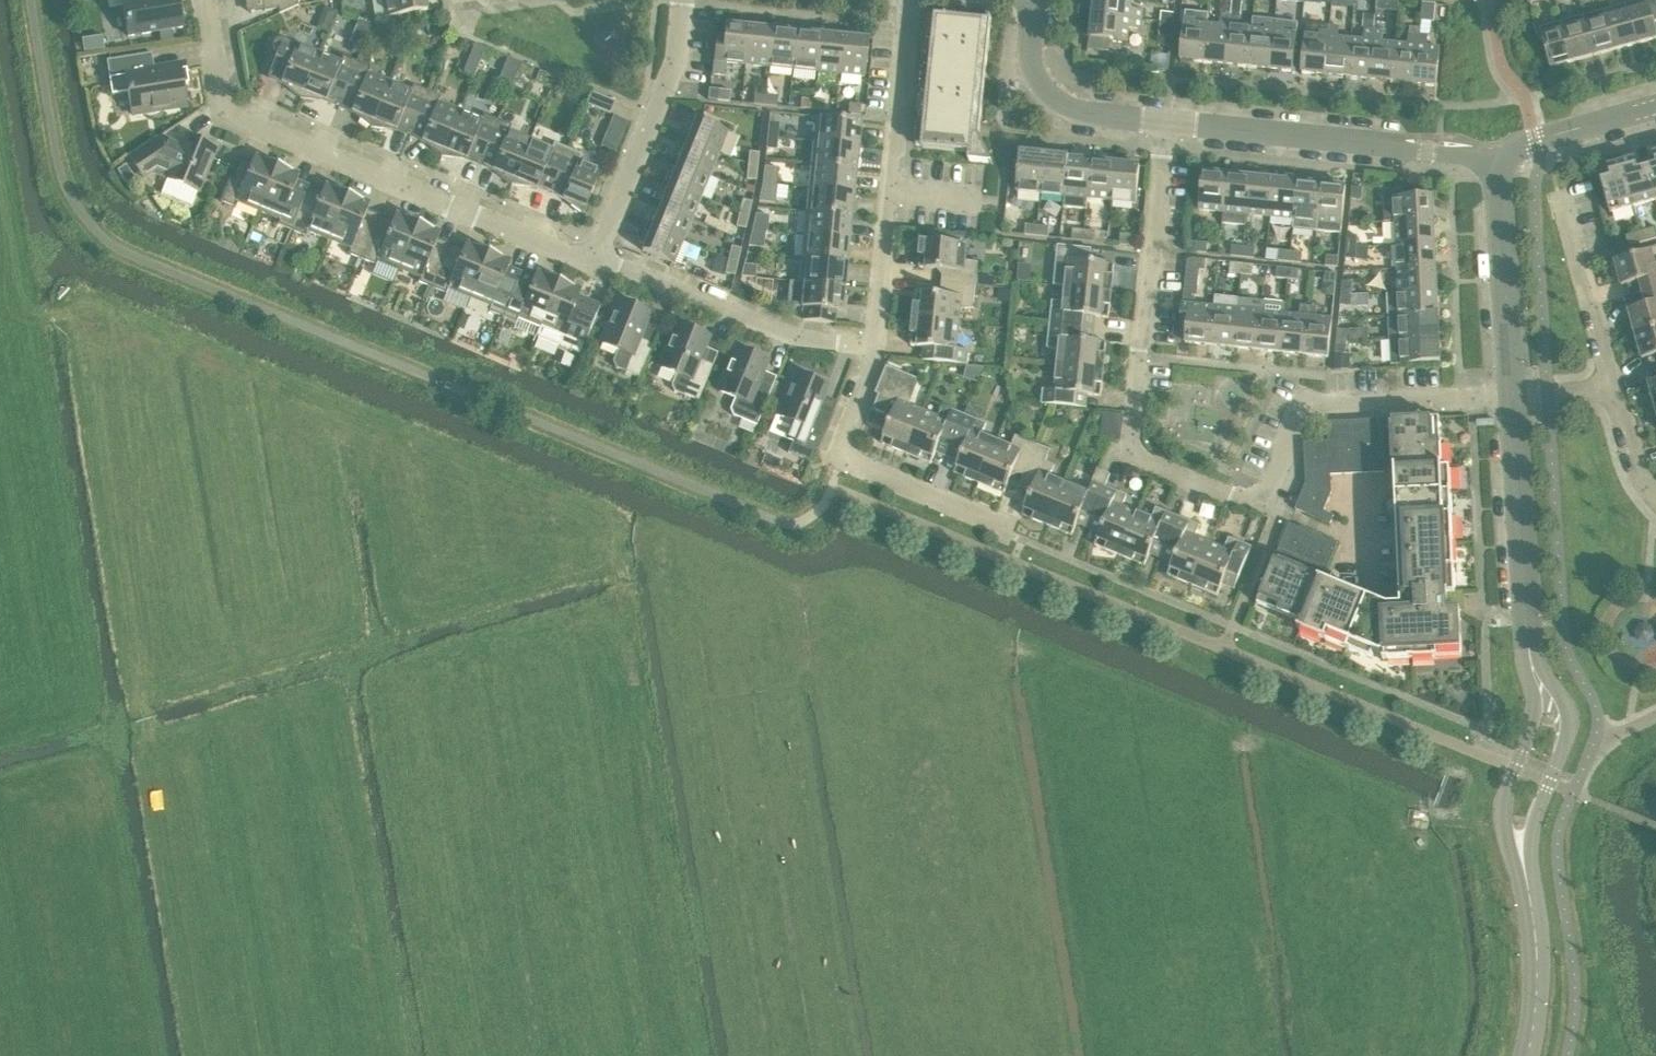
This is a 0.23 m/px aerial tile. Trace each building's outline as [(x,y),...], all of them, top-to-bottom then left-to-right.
[(111,13),(126,10),(131,39),(185,30),(180,0),(109,0),(111,13)] [(252,3),(264,1),(266,14),(279,12),(280,18),(301,8),(299,0),(251,0),(252,3)] [(387,19),(428,13),(426,0),(384,0),(387,19)] [(1132,0),(1095,0),(1093,16),(1141,21),(1142,11),(1131,10),(1132,0)] [(1655,23),(1655,0),(1644,0),(1625,5),(1636,45),(1655,40),(1655,30),(1654,23),(1655,23)] [(1378,1),(1377,11),(1385,12),(1386,1),(1378,1)] [(1434,24),(1436,6),(1432,5),(1422,4),(1420,22),(1434,24)] [(1614,51),(1636,45),(1625,5),(1603,11),(1614,51)] [(1593,57),(1614,51),(1603,11),(1582,17),(1593,57)] [(1209,14),(1195,13),(1186,12),(1181,60),(1204,62),(1208,26),(1209,14)] [(1225,65),(1230,16),(1221,15),(1220,27),(1208,26),(1204,62),(1225,65)] [(992,165),(979,135),(990,22),(936,16),(922,149),(969,154),(968,162),(992,165)] [(1140,30),(1141,21),(1093,16),(1091,38),(1127,42),(1129,29),(1140,30)] [(1248,67),(1252,30),(1238,28),(1239,17),(1230,16),(1225,65),(1248,67)] [(1571,63),(1593,57),(1582,17),(1560,23),(1571,63)] [(1270,69),(1275,20),(1253,18),(1252,30),(1248,67),(1270,69)] [(1292,72),(1296,34),(1297,23),(1275,20),(1270,69),(1292,72)] [(1549,69),(1571,63),(1560,23),(1538,29),(1549,69)] [(1329,26),(1319,25),(1307,24),(1305,35),(1302,73),(1324,75),(1329,26)] [(745,66),(749,28),(725,25),(724,36),(717,35),(713,76),(725,77),(726,64),(745,66)] [(1346,77),(1350,40),(1337,38),(1338,27),(1329,26),(1324,75),(1346,77)] [(769,68),(773,30),(749,28),(745,66),(769,68)] [(792,71),(796,32),(773,30),(769,68),(792,71)] [(1369,79),(1374,31),(1364,30),(1363,41),(1350,40),(1346,77),(1369,79)] [(1391,82),(1395,44),(1381,43),(1382,31),(1374,31),(1369,79),(1391,82)] [(816,73),(820,35),(796,32),(792,71),(816,73)] [(362,48),(366,39),(353,34),(349,43),(362,48)] [(1395,44),(1391,82),(1413,84),(1418,35),(1408,34),(1407,45),(1395,44)] [(839,75),(843,37),(820,35),(816,73),(839,75)] [(1427,36),(1418,35),(1413,84),(1435,86),(1439,49),(1425,48),(1427,36)] [(843,37),(839,75),(863,78),(867,40),(843,37)] [(321,55),(285,40),(283,40),(281,40),(279,41),(278,41),(276,43),(275,45),(275,47),(275,50),(276,52),(280,54),(269,80),(292,89),(291,92),(303,101),(321,55)] [(345,58),(342,63),(321,55),(303,101),(316,102),(317,100),(340,109),(358,64),(345,58)] [(187,68),(156,73),(154,56),(109,63),(114,97),(130,94),(134,116),(156,113),(158,115),(168,113),(170,110),(188,107),(185,86),(190,85),(187,68)] [(533,68),(521,63),(517,73),(529,78),(533,68)] [(369,75),(372,69),(358,64),(340,109),(363,118),(361,121),(372,129),(391,83),(369,75)] [(414,86),(412,92),(391,83),(372,129),(386,130),(387,128),(410,137),(428,92),(414,86)] [(729,102),(730,91),(709,89),(708,100),(717,101),(729,102)] [(439,103),(442,98),(428,92),(410,137),(433,146),(431,150),(442,158),(460,112),(439,103)] [(610,115),(615,102),(591,93),(586,105),(610,115)] [(765,106),(766,95),(754,94),(753,105),(765,106)] [(777,107),(778,96),(766,95),(765,106),(777,107)] [(812,111),(813,100),(801,99),(800,109),(812,111)] [(824,112),(825,101),(813,100),(812,111),(824,112)] [(859,116),(861,105),(849,104),(847,114),(859,116)] [(484,115),(482,121),(460,112),(442,158),(456,159),(457,156),(480,166),(498,121),(484,115)] [(815,142),(859,147),(862,123),(817,118),(815,142)] [(716,155),(726,132),(695,119),(693,125),(687,123),(683,135),(688,137),(686,142),(716,155)] [(509,132),(511,126),(498,121),(480,166),(503,175),(501,178),(513,187),(531,141),(509,132)] [(778,138),(779,123),(768,122),(767,137),(778,138)] [(776,150),(778,138),(767,137),(766,149),(776,150)] [(209,143),(205,145),(188,138),(185,144),(172,153),(163,140),(133,160),(142,174),(149,169),(169,177),(167,181),(201,195),(219,151),(215,149),(213,145),(209,143)] [(554,144),(552,149),(531,141),(513,187),(526,188),(528,185),(550,194),(568,149),(554,144)] [(708,176),(716,155),(686,142),(684,147),(679,145),(674,157),(679,159),(677,164),(708,176)] [(857,170),(859,147),(815,142),(812,166),(857,170)] [(579,161),(581,155),(568,149),(550,194),(572,203),(571,207),(582,216),(601,169),(579,161)] [(758,167),(759,153),(749,152),(747,166),(758,167)] [(1040,194),(1044,156),(1020,154),(1016,192),(1040,194)] [(1655,201),(1655,155),(1653,156),(1654,161),(1645,164),(1655,202),(1655,201)] [(1064,197),(1068,158),(1044,156),(1040,194),(1064,197)] [(260,213),(278,167),(256,158),(253,165),(240,160),(223,203),(236,209),(238,204),(260,213)] [(1087,199),(1091,161),(1068,158),(1064,197),(1065,197),(1064,207),(1087,210),(1088,199),(1087,199)] [(1111,201),(1115,163),(1091,161),(1087,199),(1088,199),(1111,201)] [(1645,164),(1635,166),(1634,162),(1621,165),(1633,208),(1655,202),(1645,164)] [(1115,163),(1111,201),(1135,204),(1139,165),(1115,163)] [(699,198),(708,176),(677,164),(675,168),(670,166),(665,178),(670,180),(668,186),(699,198)] [(126,165),(118,171),(126,183),(134,177),(126,165)] [(1609,214),(1633,208),(1621,165),(1607,169),(1608,174),(1598,176),(1609,214)] [(756,181),(758,167),(747,166),(746,180),(756,181)] [(854,194),(857,170),(812,166),(810,189),(854,194)] [(297,183),(300,176),(278,167),(260,213),(280,221),(278,226),(293,232),(311,189),(297,183)] [(762,184),(777,186),(779,168),(764,167),(762,184)] [(1223,213),(1227,175),(1202,172),(1199,211),(1223,213)] [(1247,215),(1251,177),(1227,175),(1223,213),(1224,213),(1223,224),(1246,226),(1246,215),(1247,215)] [(1270,218),(1274,179),(1251,177),(1247,215),(1270,218)] [(1294,220),(1297,182),(1274,179),(1270,218),(1294,220)] [(1316,230),(1321,184),(1297,182),(1294,220),(1293,228),(1316,230)] [(775,204),(777,186),(762,184),(758,202),(775,204)] [(1321,184),(1316,230),(1341,233),(1346,186),(1321,184)] [(330,241),(349,196),(326,186),(323,193),(311,189),(293,232),(307,238),(309,232),(330,241)] [(690,220),(699,198),(668,186),(666,190),(661,188),(656,200),(661,202),(659,208),(690,220)] [(1362,201),(1363,189),(1352,188),(1351,200),(1362,201)] [(852,217),(854,194),(810,189),(807,212),(852,217)] [(1384,222),(1433,219),(1432,195),(1383,197),(1384,222)] [(368,211),(371,205),(349,196),(330,241),(351,250),(349,255),(363,261),(381,217),(368,211)] [(749,216),(752,202),(742,200),(739,213),(749,216)] [(681,242),(690,220),(659,208),(657,212),(652,210),(647,222),(653,224),(651,229),(681,242)] [(849,240),(852,217),(807,212),(805,236),(849,240)] [(746,229),(749,216),(739,213),(736,227),(746,229)] [(400,270),(419,224),(397,215),(394,222),(381,217),(363,261),(377,267),(379,261),(400,270)] [(767,233),(768,216),(755,215),(751,232),(765,233),(767,233)] [(1396,245),(1434,243),(1433,219),(1384,222),(1395,221),(1396,245)] [(437,240),(440,233),(419,224),(400,270),(421,278),(419,284),(433,290),(451,246),(437,240)] [(1036,237),(1037,226),(1026,225),(1025,236),(1036,237)] [(1048,238),(1049,228),(1037,226),(1036,237),(1048,238)] [(1655,239),(1655,233),(1654,228),(1639,232),(1642,243),(1655,239)] [(672,264),(681,242),(651,229),(649,234),(643,232),(638,244),(643,246),(641,252),(672,264)] [(1083,242),(1084,231),(1073,230),(1072,240),(1083,242)] [(1095,243),(1096,232),(1084,231),(1083,242),(1095,243)] [(763,249),(765,233),(751,232),(748,247),(763,249)] [(1628,247),(1642,243),(1639,232),(1625,236),(1628,247)] [(1131,246),(1132,236),(1120,235),(1120,245),(1131,246)] [(1357,247),(1358,236),(1347,235),(1346,246),(1354,247),(1357,247)] [(847,264),(849,240),(805,236),(803,259),(847,264)] [(942,282),(975,286),(978,262),(965,261),(967,245),(922,240),(919,268),(943,270),(942,282)] [(1207,254),(1208,244),(1196,242),(1195,253),(1207,254)] [(1397,268),(1435,267),(1434,243),(1396,245),(1397,268)] [(470,298),(489,253),(466,244),(464,251),(451,246),(433,290),(448,295),(450,290),(470,298)] [(1055,270),(1053,285),(1066,287),(1112,291),(1114,264),(1089,262),(1090,249),(1057,246),(1055,270)] [(1243,258),(1244,247),(1232,246),(1230,257),(1243,258)] [(1357,248),(1357,247),(1354,247),(1346,246),(1345,259),(1355,260),(1357,248)] [(738,262),(741,249),(731,247),(728,260),(738,262)] [(1254,259),(1256,248),(1244,247),(1243,258),(1254,259)] [(1289,263),(1291,252),(1279,251),(1278,262),(1289,263)] [(1301,264),(1302,253),(1291,252),(1289,263),(1301,264)] [(1655,267),(1651,252),(1614,262),(1621,288),(1630,285),(1634,297),(1655,291),(1655,266),(1655,267)] [(508,268),(511,262),(489,253),(470,298),(491,307),(489,312),(503,318),(521,274),(508,268)] [(1338,268),(1339,257),(1326,256),(1325,266),(1338,268)] [(1210,345),(1214,307),(1194,305),(1194,295),(1197,295),(1199,269),(1204,270),(1205,259),(1193,258),(1186,260),(1181,304),(1178,331),(1186,332),(1185,343),(1210,345)] [(845,287),(847,264),(803,259),(800,283),(845,287)] [(734,276),(738,262),(728,260),(725,274),(734,276)] [(1241,275),(1242,264),(1230,263),(1229,274),(1241,275)] [(1253,276),(1254,265),(1242,264),(1241,275),(1253,276)] [(755,278),(756,266),(744,265),(741,277),(755,278)] [(1398,292),(1436,291),(1435,267),(1397,268),(1398,292)] [(1288,280),(1289,269),(1277,268),(1276,278),(1288,280)] [(1300,281),(1301,270),(1289,269),(1288,280),(1300,281)] [(540,327),(559,281),(536,272),(533,279),(521,274),(503,318),(516,324),(519,318),(539,327),(540,327)] [(1336,285),(1337,274),(1325,273),(1323,283),(1336,285)] [(539,327),(535,337),(571,352),(580,355),(582,350),(600,307),(578,298),(581,290),(559,281),(540,327),(539,327)] [(845,287),(800,283),(789,282),(787,306),(804,308),(802,322),(834,325),(835,311),(842,312),(845,287)] [(973,309),(975,286),(942,282),(940,295),(917,292),(914,319),(959,324),(960,308),(973,309)] [(1352,294),(1353,283),(1342,282),(1341,294),(1350,294),(1352,294)] [(1109,318),(1112,291),(1066,287),(1064,302),(1051,300),(1049,324),(1082,327),(1094,328),(1095,317),(1109,318)] [(1436,291),(1398,292),(1387,293),(1388,316),(1399,316),(1438,314),(1436,291)] [(1634,297),(1637,309),(1627,312),(1634,336),(1655,330),(1655,291),(1634,297)] [(1351,307),(1352,294),(1350,294),(1341,294),(1340,306),(1351,307)] [(1214,307),(1210,345),(1234,348),(1238,309),(1237,309),(1238,299),(1216,297),(1214,307)] [(1238,309),(1234,348),(1257,350),(1261,312),(1262,302),(1238,299),(1237,309),(1238,309)] [(644,323),(648,314),(618,302),(601,344),(617,350),(612,361),(614,368),(638,378),(658,329),(644,323)] [(1261,312),(1257,350),(1281,353),(1285,314),(1284,314),(1284,312),(1285,304),(1262,302),(1261,312)] [(1304,355),(1309,307),(1300,306),(1299,316),(1285,314),(1281,353),(1304,355)] [(1332,319),(1317,318),(1317,307),(1309,307),(1304,355),(1328,358),(1332,319)] [(1389,340),(1439,338),(1438,314),(1399,316),(1388,316),(1389,340)] [(956,350),(959,324),(914,319),(911,347),(924,348),(922,361),(967,366),(969,351),(956,350)] [(1094,328),(1082,327),(1049,324),(1048,337),(1046,348),(1059,349),(1058,366),(1103,370),(1106,342),(1093,340),(1094,328)] [(702,348),(706,338),(676,325),(659,368),(675,374),(670,385),(672,392),(697,402),(716,353),(702,348)] [(1347,342),(1348,331),(1338,330),(1337,341),(1345,342),(1347,342)] [(1634,336),(1641,361),(1651,358),(1654,370),(1655,370),(1655,330),(1634,336)] [(1390,365),(1440,362),(1439,338),(1389,340),(1390,365)] [(1346,354),(1347,342),(1345,342),(1337,341),(1335,353),(1346,354)] [(761,371),(765,361),(735,349),(717,391),(733,398),(729,409),(730,415),(755,426),(775,377),(761,371)] [(1101,396),(1103,370),(1058,366),(1055,390),(1042,389),(1041,404),(1085,409),(1087,395),(1101,396)] [(906,455),(923,413),(909,407),(920,381),(887,367),(876,393),(879,395),(873,410),(892,418),(881,444),(906,455)] [(810,462),(815,450),(835,402),(820,396),(824,386),(794,373),(777,416),(793,422),(788,433),(790,440),(792,440),(787,453),(810,462)] [(1647,384),(1655,410),(1655,409),(1655,382),(1647,384)] [(923,413),(906,455),(931,465),(935,454),(946,458),(964,415),(943,406),(937,419),(923,413)] [(964,415),(946,458),(957,463),(953,473),(978,484),(996,442),(981,436),(986,424),(964,415)] [(1448,466),(1441,466),(1439,417),(1391,419),(1394,471),(1401,471),(1407,613),(1386,614),(1320,587),(1323,580),(1274,560),(1256,604),(1302,622),(1299,630),(1369,659),(1373,651),(1378,653),(1384,653),(1384,661),(1436,659),(1436,650),(1460,649),(1458,592),(1454,592),(1448,466)] [(1356,447),(1370,447),(1368,420),(1355,421),(1356,447)] [(1370,447),(1383,446),(1382,420),(1368,420),(1370,447)] [(1329,448),(1342,448),(1341,421),(1328,422),(1329,442),(1329,448)] [(1342,448),(1356,447),(1355,421),(1341,421),(1342,448)] [(1024,475),(1037,444),(1015,435),(1010,448),(996,442),(978,484),(1002,494),(1012,470),(1023,475),(1024,475)] [(1329,455),(1329,448),(1329,442),(1305,443),(1305,456),(1329,455)] [(1046,525),(1063,484),(1049,478),(1054,466),(1044,462),(1049,450),(1037,444),(1024,475),(1023,475),(1018,487),(1031,492),(1021,515),(1046,525)] [(1371,473),(1384,473),(1383,446),(1370,447),(1371,473)] [(1343,475),(1357,474),(1356,447),(1342,448),(1343,475)] [(1357,474),(1371,473),(1370,447),(1356,447),(1357,474)] [(1330,475),(1343,475),(1342,448),(1329,448),(1329,455),(1330,468),(1330,475)] [(1306,469),(1330,468),(1329,455),(1305,456),(1306,469)] [(1330,487),(1330,475),(1330,468),(1306,469),(1306,481),(1330,487)] [(1087,528),(1105,486),(1110,475),(1097,469),(1087,494),(1063,484),(1046,525),(1071,536),(1076,523),(1087,528)] [(1331,492),(1330,487),(1306,481),(1299,498),(1325,508),(1331,492)] [(1118,555),(1135,513),(1121,507),(1126,495),(1105,486),(1087,528),(1099,533),(1094,544),(1118,555)] [(1320,520),(1325,508),(1299,498),(1294,510),(1320,520)] [(1160,559),(1177,516),(1155,507),(1150,519),(1135,513),(1118,555),(1144,565),(1148,554),(1160,559)] [(1323,512),(1320,520),(1330,524),(1334,516),(1323,512)] [(1191,585),(1209,543),(1195,537),(1200,525),(1177,516),(1160,559),(1171,564),(1167,575),(1191,585)] [(1277,551),(1326,571),(1337,543),(1289,524),(1277,551)] [(1234,589),(1238,577),(1251,546),(1228,536),(1223,548),(1209,543),(1191,585),(1216,595),(1221,584),(1234,589)]
